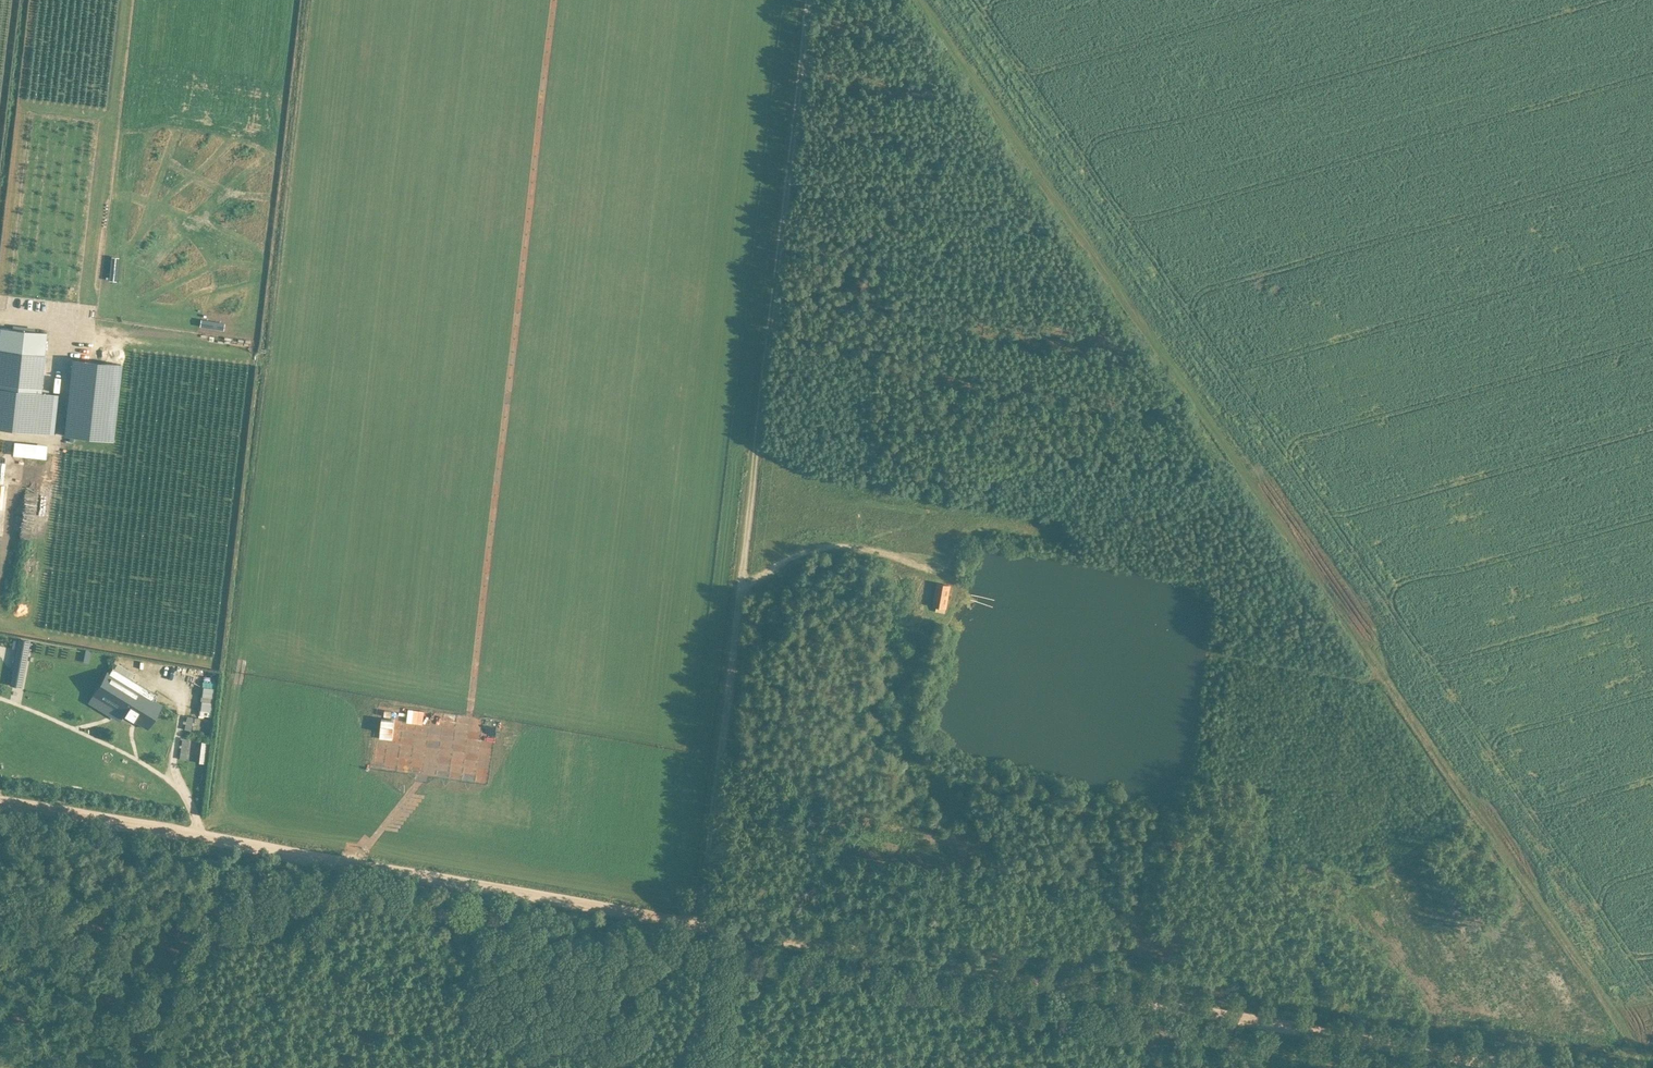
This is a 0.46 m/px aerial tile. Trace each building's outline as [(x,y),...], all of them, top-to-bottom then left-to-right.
[(35,433),(35,432),(54,434),(58,395),(42,393),(46,356),(44,356),(47,333),(0,328),(0,429),(35,433)] [(121,364),(72,359),(64,435),(113,441),(121,364)] [(949,585),(937,583),(933,606),(937,606),(936,611),(945,612),(949,585)] [(30,640),(19,638),(14,662),(26,664),(30,640)] [(105,673),(90,696),(144,731),(159,707),(150,701),(153,696),(111,669),(108,674),(105,673)] [(215,670),(204,669),(203,684),(214,684),(215,670)] [(44,691),(47,679),(37,676),(34,688),(44,691)] [(192,730),(193,716),(186,716),(185,729),(192,730)] [(195,731),(212,732),(212,718),(193,717),(193,727),(195,727),(195,731)] [(186,759),(189,738),(183,737),(180,758),(186,759)] [(145,753),(142,761),(155,766),(158,757),(145,753)]
